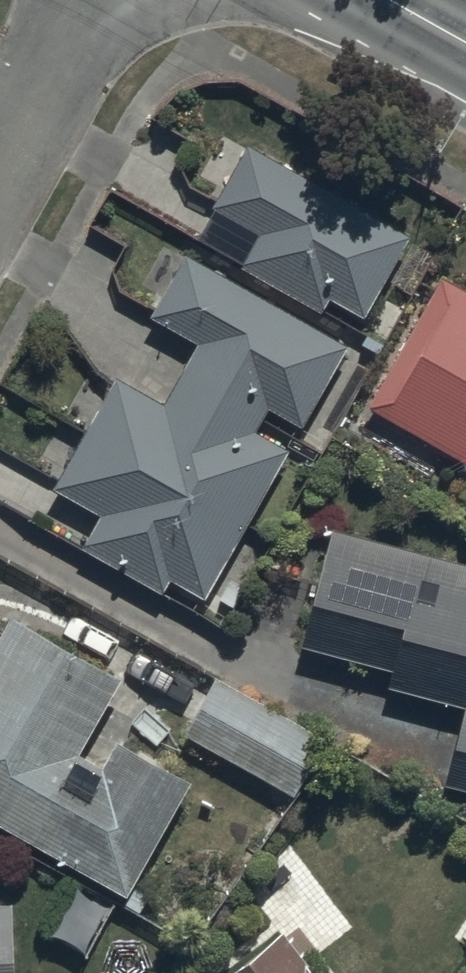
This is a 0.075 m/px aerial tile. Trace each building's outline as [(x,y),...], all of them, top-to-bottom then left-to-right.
[(414,237),(250,140),(212,205),(261,235),(241,269),(321,316),(331,298),(366,318),(414,237)] [(349,346),(185,253),(148,318),(193,343),(161,400),(115,374),(51,489),(100,517),(82,548),(166,595),(173,581),(207,600),(293,448),(260,429),(271,410),(303,428),(349,346)] [(445,274),(367,410),(465,466),(465,287),(445,274)] [(333,522),(299,643),(394,669),(391,681),(465,702),(444,781),(465,787),(465,559),(333,522)] [(126,894),(190,783),(115,740),(101,765),(82,754),(123,683),(9,618),(0,634),(0,822),(126,894)] [(323,740),(216,676),(184,731),(291,795),(323,740)] [(0,904),(0,972),(16,972),(12,904),(0,904)] [(286,930),(227,972),(318,972),(286,930)]
